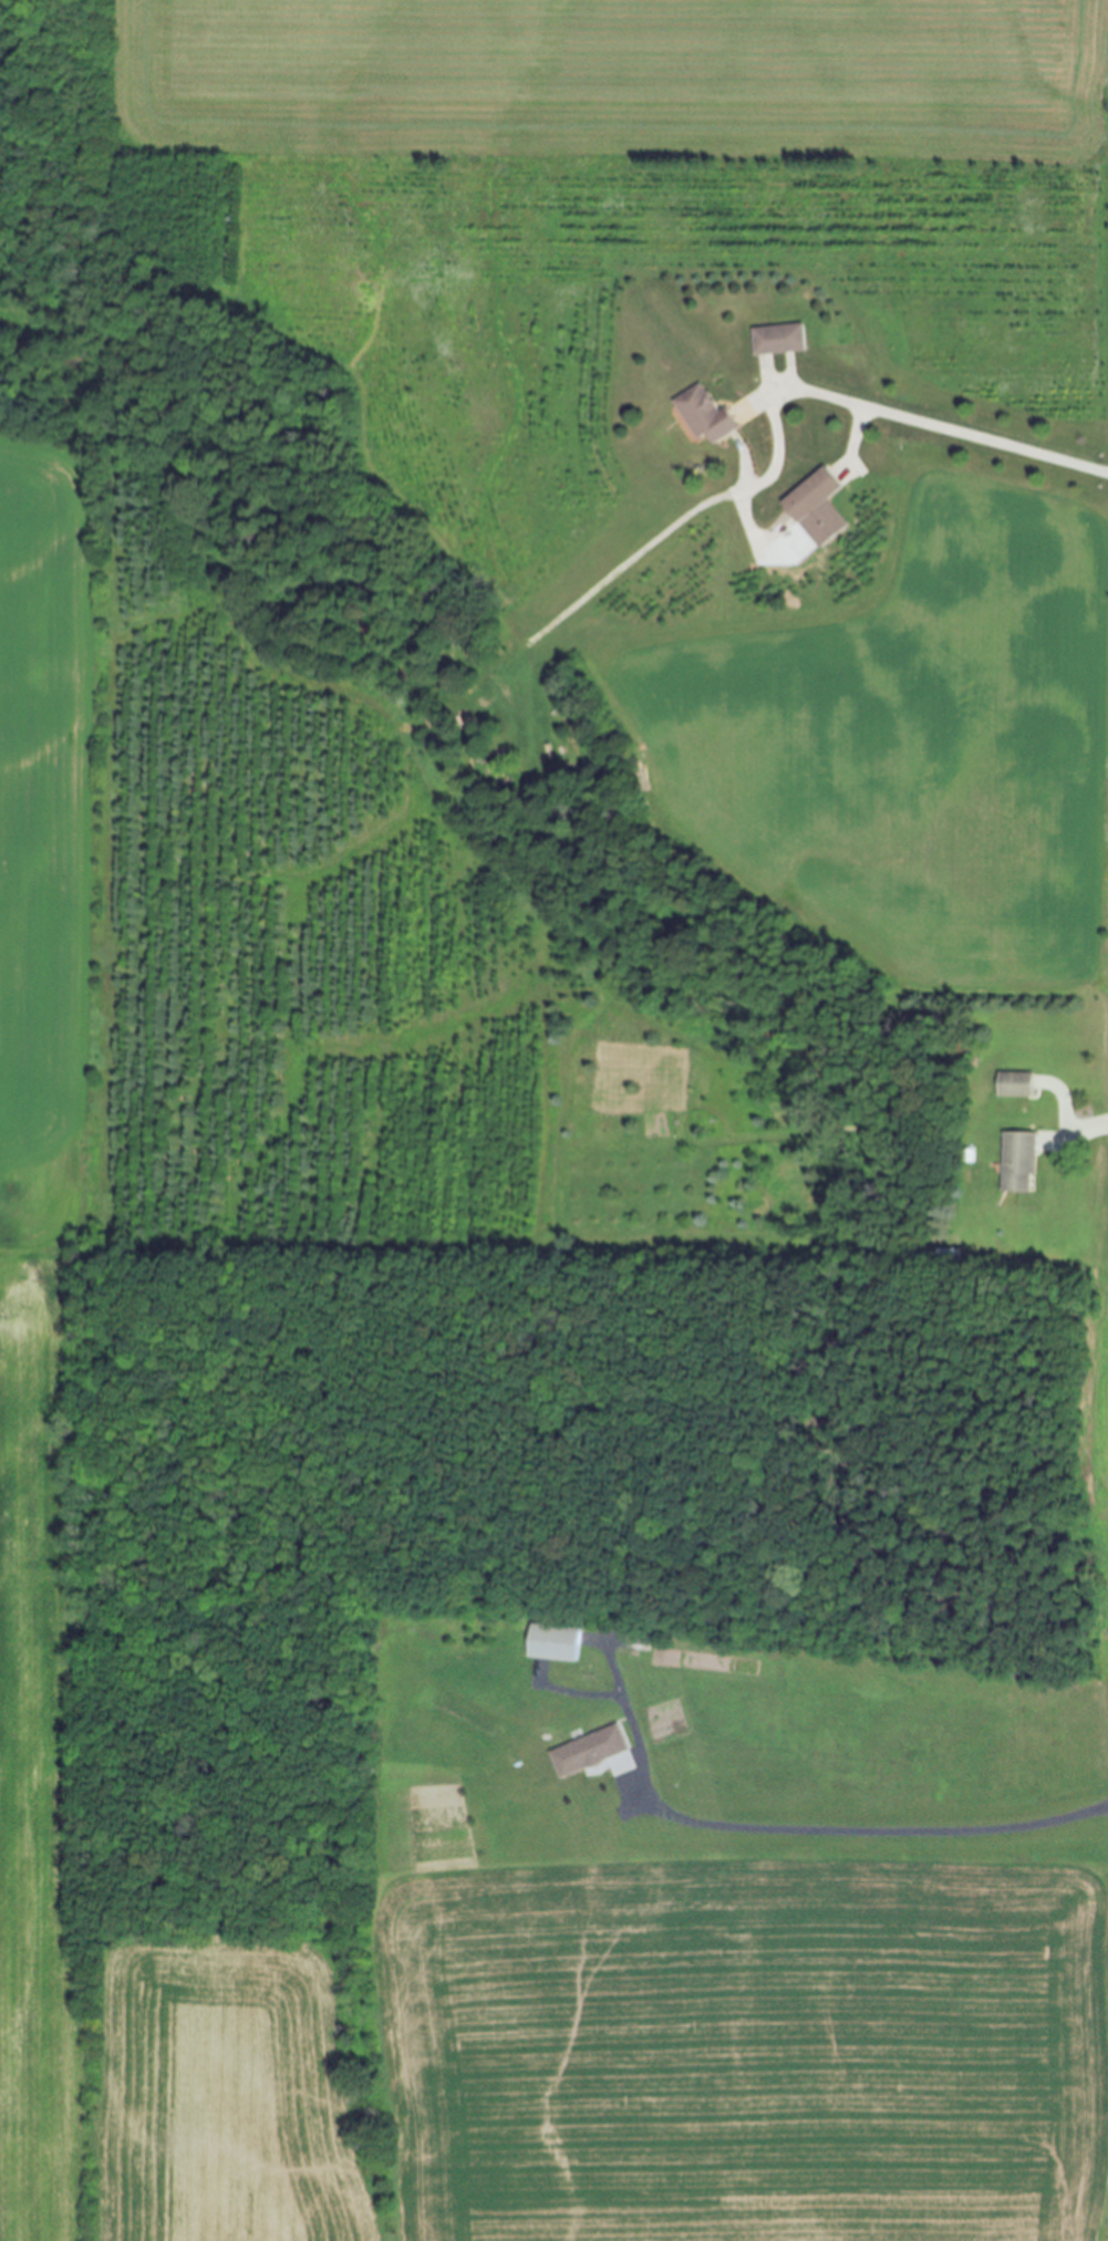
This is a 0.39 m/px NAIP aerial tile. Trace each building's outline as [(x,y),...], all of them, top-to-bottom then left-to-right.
[(800,326),(802,353),(750,356),(749,330),(800,326)] [(670,403),(705,382),(734,432),(710,446),(705,439),(695,445),(670,403)] [(777,505),(820,467),(838,488),(795,526),(777,505)] [(1032,1073),(1032,1099),(997,1099),(997,1073),(1032,1073)] [(1036,1133),(1036,1193),(1003,1193),(1003,1133),(1036,1133)] [(525,1659),(528,1622),(579,1628),(576,1664),(525,1659)] [(628,1755),(557,1778),(548,1752),(619,1729),(628,1755)]
